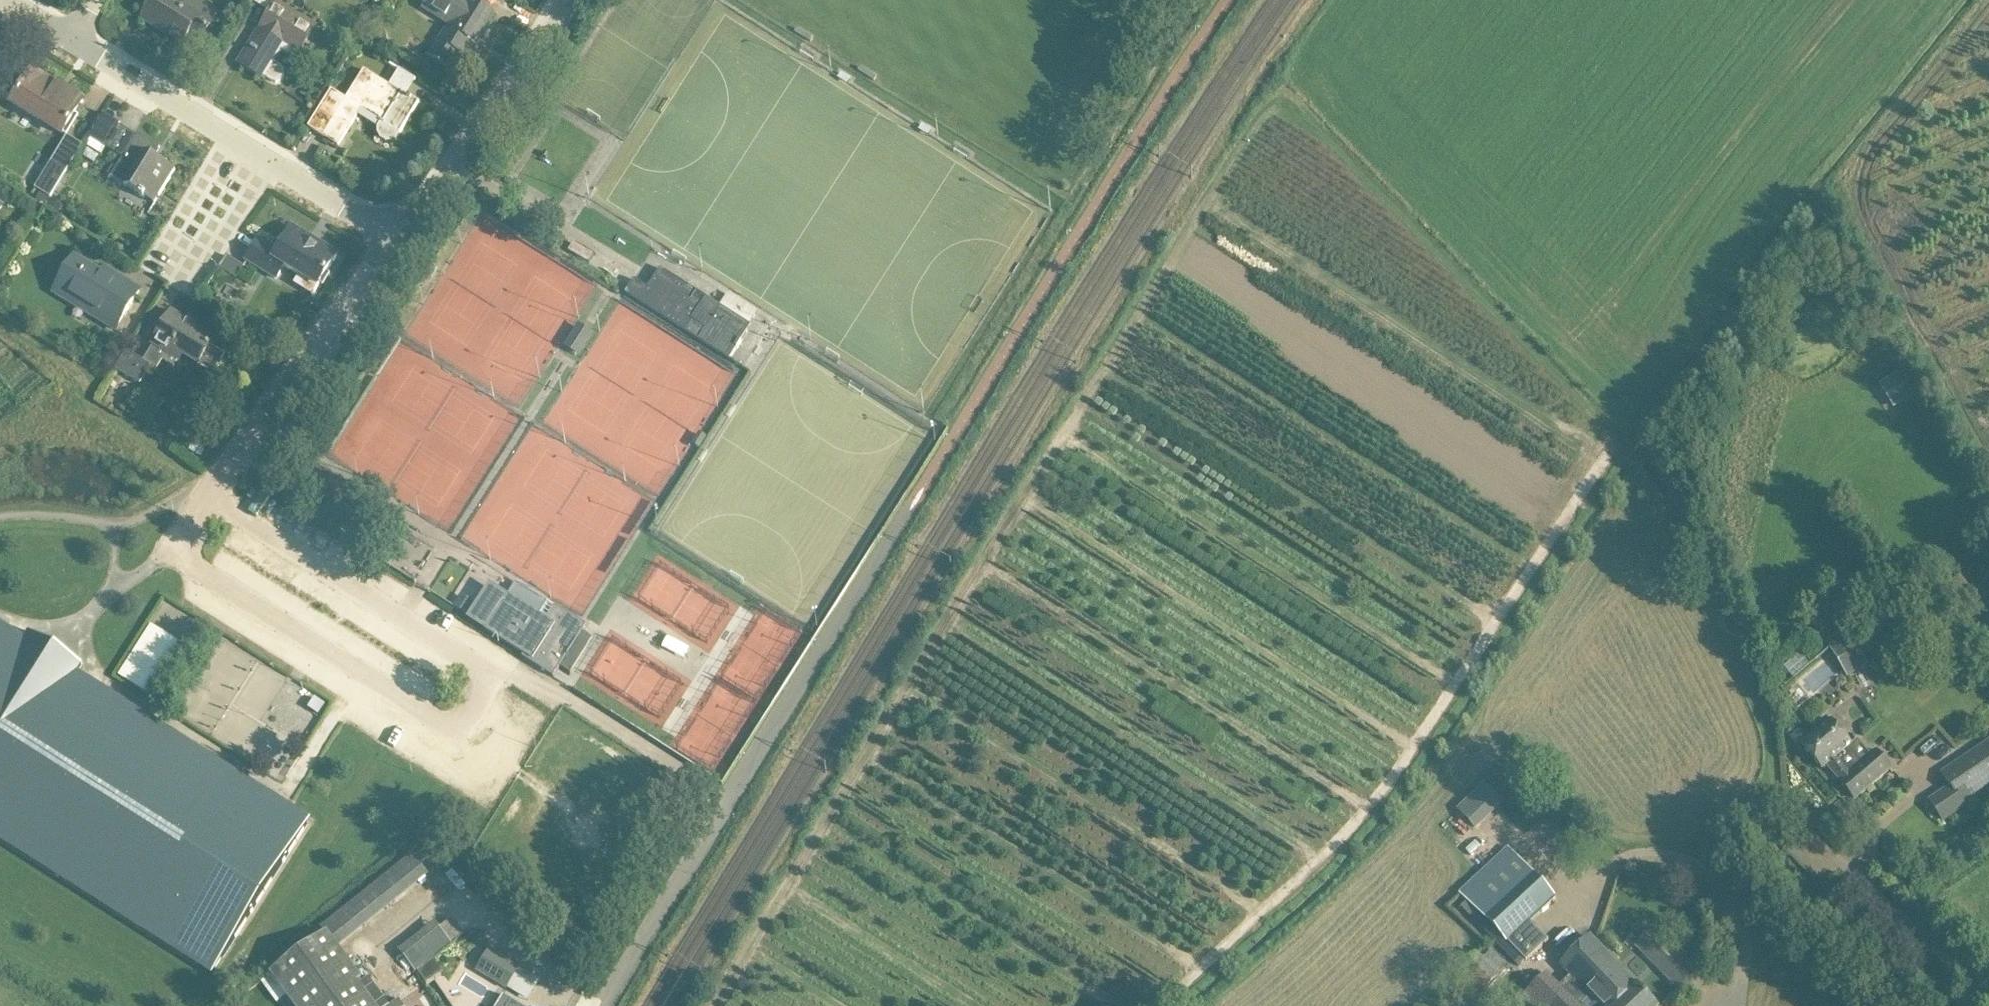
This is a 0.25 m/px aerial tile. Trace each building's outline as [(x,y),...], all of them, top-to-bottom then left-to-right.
[(211,23),(178,2),(179,0),(155,0),(145,16),(171,32),(168,36),(183,45),(191,31),(202,38),(211,23)] [(468,59),(473,50),(471,49),(494,13),(477,3),(472,0),(429,0),(423,9),(431,14),(449,25),(439,41),(442,43),(434,55),(451,65),(459,53),(468,59)] [(286,43),(300,52),(315,28),(277,4),(262,28),(265,30),(253,50),(250,48),(240,64),(264,79),(265,77),(274,83),(275,83),(276,83),(279,83),(280,83),(282,82),(283,81),(284,79),(285,78),(285,77),(285,76),(285,75),(285,73),(285,72),(284,70),(283,69),(282,68),(274,63),(286,43)] [(380,32),(370,35),(374,47),(383,44),(380,32)] [(12,104),(63,135),(83,101),(32,70),(12,104)] [(416,81),(416,80),(400,70),(390,87),(364,71),(346,100),(332,91),(309,128),(339,146),(358,116),(378,129),(381,124),(382,124),(379,129),(379,131),(379,133),(379,135),(380,136),(381,138),(382,140),(383,141),(385,142),(387,142),(388,143),(390,143),(392,142),(394,142),(396,141),(397,140),(400,135),(420,104),(403,93),(412,79),(416,81)] [(106,148),(121,124),(103,114),(89,138),(106,148)] [(160,148),(138,134),(117,168),(128,175),(123,184),(155,204),(175,170),(155,158),(160,148)] [(51,198),(83,146),(67,136),(35,189),(45,194),(48,196),(51,198)] [(258,240),(247,261),(275,278),(283,265),(319,287),(337,256),(293,229),(278,253),(258,240)] [(113,281),(75,258),(61,281),(75,290),(72,295),(119,324),(140,290),(116,276),(113,281)] [(730,360),(730,359),(737,349),(737,350),(742,343),(741,342),(749,330),(719,311),(717,305),(660,269),(648,288),(635,280),(626,294),(700,341),(730,360)] [(197,329),(172,314),(154,344),(180,360),(184,354),(198,363),(197,365),(214,375),(225,356),(210,346),(216,336),(199,325),(197,329)] [(151,366),(126,351),(115,370),(140,385),(151,366)] [(1908,370),(1881,387),(1889,401),(1906,405),(1923,395),(1908,370)] [(522,658),(529,662),(553,678),(560,667),(570,673),(572,670),(593,638),(583,631),(587,626),(555,606),(542,627),(503,602),(500,608),(482,596),(468,618),(486,629),(485,631),(524,656),(522,658)] [(120,675),(162,701),(194,648),(152,622),(120,675)] [(213,975),(215,973),(308,824),(283,809),(247,786),(241,782),(231,776),(234,771),(104,689),(78,672),(82,665),(30,632),(25,639),(0,623),(0,840),(213,975)] [(1830,648),(1846,676),(1867,663),(1851,636),(1830,648)] [(318,715),(325,705),(315,699),(308,708),(318,715)] [(1818,731),(1802,745),(1822,770),(1827,766),(1827,767),(1831,764),(1843,778),(1839,782),(1855,800),(1891,769),(1876,751),(1862,763),(1848,748),(1851,745),(1831,721),(1829,722),(1826,718),(1815,727),(1818,731)] [(1940,777),(1949,791),(1952,788),(1964,807),(1988,790),(1988,744),(1940,777)] [(1485,793),(1470,807),(1484,822),(1499,808),(1485,793)] [(1464,896),(1508,942),(1527,962),(1549,941),(1530,922),(1555,897),(1510,851),(1464,896)] [(271,974),(295,1005),(374,1005),(358,984),(362,982),(326,933),(271,974)] [(1651,950),(1674,973),(1688,958),(1665,935),(1651,950)] [(1588,992),(1596,982),(1605,992),(1610,986),(1626,1004),(1624,1005),(1657,1005),(1590,937),(1561,965),(1588,992)] [(1486,948),(1453,985),(1476,1005),(1510,968),(1486,948)] [(489,950),(480,964),(490,969),(486,976),(507,989),(520,968),(489,950)] [(1626,1004),(1610,986),(1605,992),(1596,982),(1588,992),(1576,1004),(1547,975),(1520,1002),(1524,1005),(1624,1005),(1626,1004)] [(431,1003),(424,993),(407,1005),(427,1005),(431,1003)] [(502,998),(497,1005),(516,1005),(502,998)]
